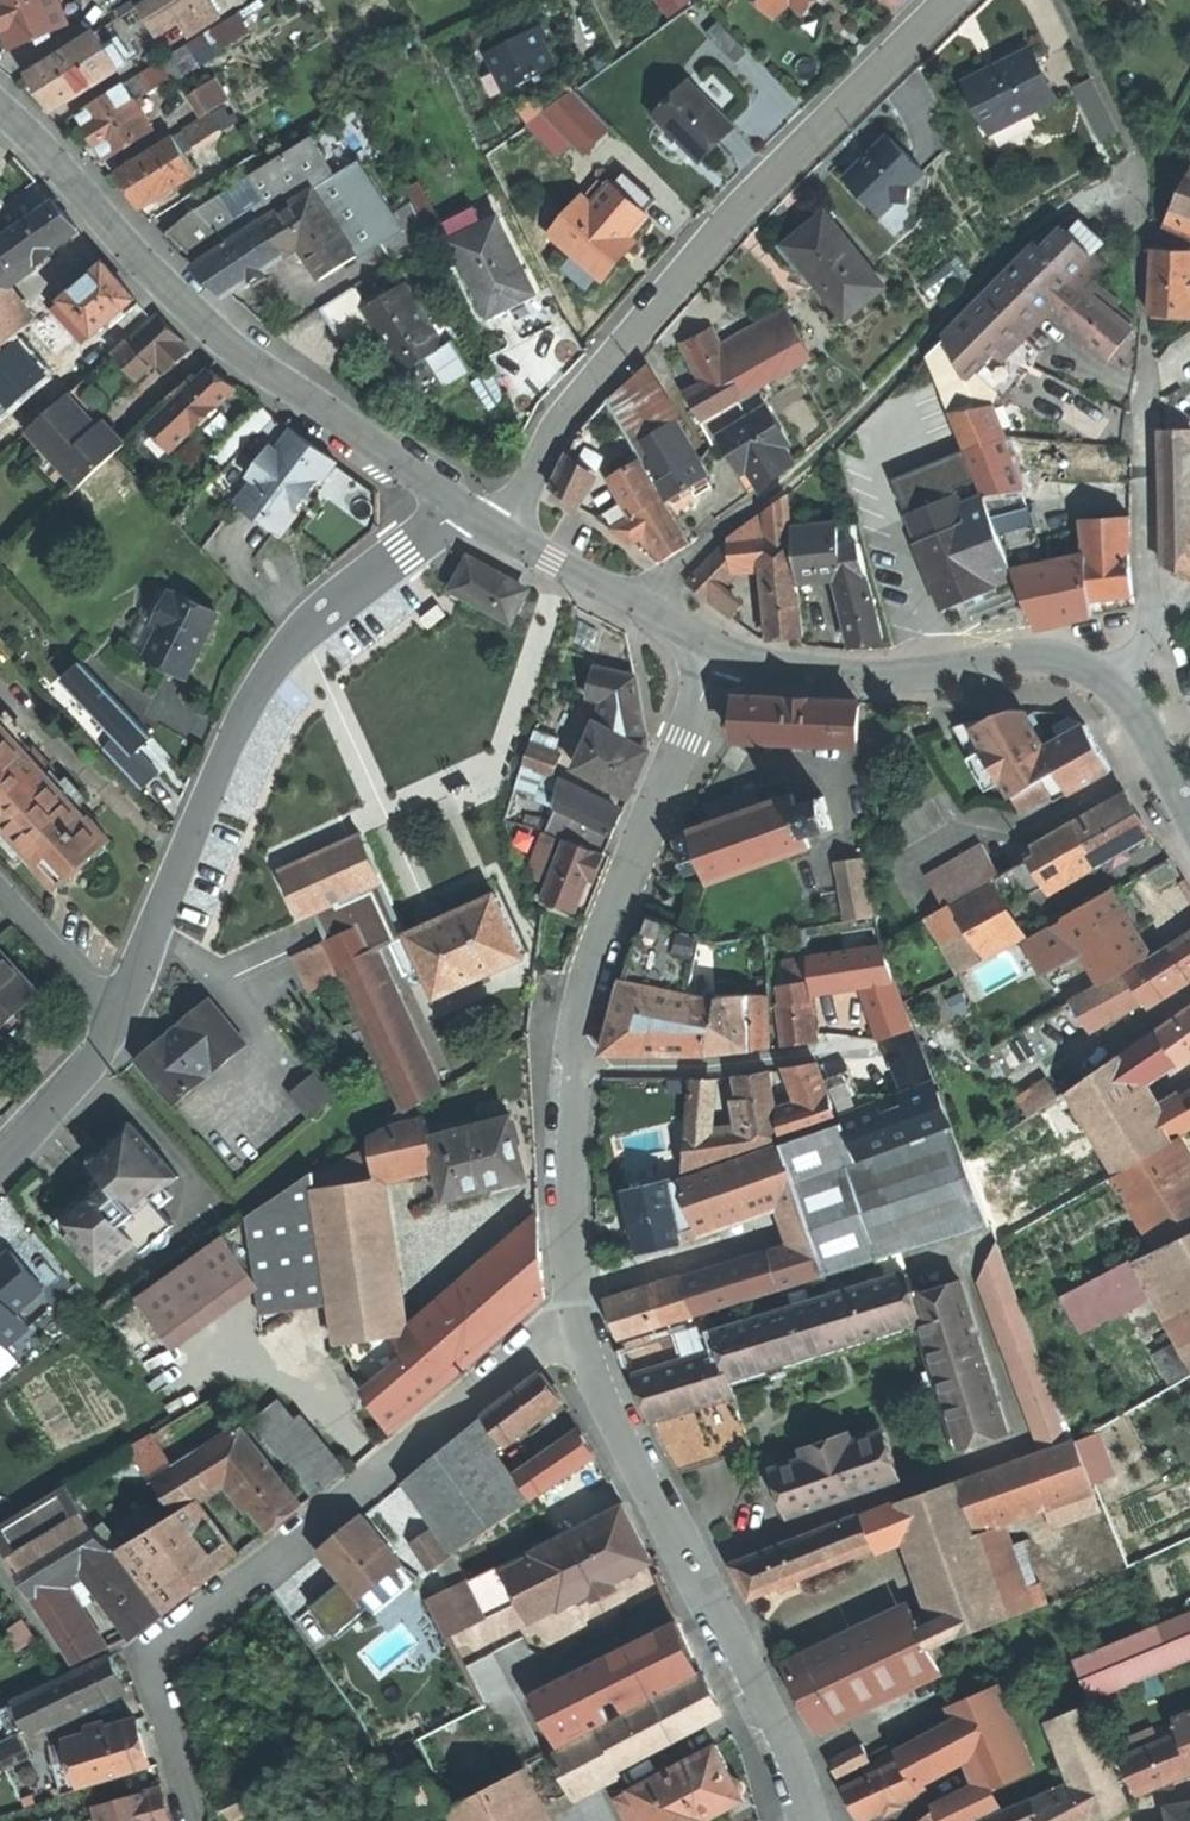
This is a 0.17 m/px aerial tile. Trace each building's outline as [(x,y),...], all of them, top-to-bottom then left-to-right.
[(2,18),(14,46),(68,23),(58,0),(0,0),(0,15),(2,18)] [(105,27),(114,41),(130,31),(139,45),(184,17),(193,32),(222,13),(214,0),(147,0),(105,27)] [(690,0),(659,0),(671,15),(690,0)] [(780,15),(792,2),(794,0),(765,0),(780,15)] [(792,2),(805,15),(815,4),(819,0),(794,0),(792,2)] [(239,12),(211,29),(217,37),(222,45),(249,29),(239,12)] [(743,45),(715,17),(702,30),(730,58),(743,45)] [(539,26),(488,52),(497,69),(507,90),(558,64),(549,45),(539,26)] [(105,27),(99,31),(108,45),(114,41),(105,27)] [(211,29),(172,53),(177,62),(217,37),(211,29)] [(99,31),(33,73),(44,90),(55,107),(121,65),(113,53),(108,45),(99,31)] [(113,53),(121,65),(129,59),(121,48),(113,53)] [(978,76),(968,81),(993,130),(1055,98),(1031,50),(1010,60),(988,71),(978,76)] [(172,53),(161,60),(172,78),(174,82),(185,73),(177,62),(172,53)] [(1006,53),(985,64),(988,71),(1010,60),(1006,53)] [(161,60),(126,83),(136,100),(172,78),(161,60)] [(507,90),(497,69),(484,75),(495,96),(507,90)] [(216,79),(192,95),(204,115),(230,99),(216,79)] [(125,82),(79,110),(94,133),(109,156),(154,127),(136,100),(126,83),(125,82)] [(729,124),(687,82),(654,115),(695,157),(712,141),(729,124)] [(575,89),(544,111),(573,140),(575,142),(582,135),(591,144),(610,125),(575,89)] [(544,111),(530,122),(560,154),(573,140),(544,111)] [(211,114),(175,136),(185,154),(221,131),(211,114)] [(323,277),(359,253),(382,237),(395,260),(430,237),(413,203),(394,211),(333,118),(196,207),(187,214),(167,233),(201,261),(196,264),(212,280),(227,295),(302,245),(323,277)] [(591,144),(582,135),(575,142),(584,150),(591,144)] [(925,170),(891,135),(848,177),(865,194),(882,212),(895,199),(910,199),(910,184),(925,170)] [(185,154),(175,136),(119,171),(131,189),(142,206),(197,172),(185,154)] [(0,176),(0,214),(45,186),(23,161),(0,176)] [(623,172),(611,186),(644,214),(655,200),(623,172)] [(1155,248),(1154,248),(1153,257),(1152,286),(1151,316),(1189,317),(1189,177),(1155,248)] [(611,186),(609,185),(591,206),(582,198),(558,225),(574,239),(567,247),(603,278),(623,255),(616,249),(627,237),(636,226),(646,215),(644,214),(611,186)] [(0,244),(0,247),(20,275),(84,231),(60,203),(0,244)] [(478,206),(445,222),(453,239),(486,223),(478,206)] [(806,227),(786,244),(846,317),(886,284),(825,211),(806,227)] [(486,223),(453,239),(490,312),(514,300),(535,290),(498,216),(486,223)] [(1100,237),(1083,220),(1070,233),(1087,250),(1100,237)] [(574,239),(558,225),(552,234),(567,247),(574,239)] [(1064,228),(1044,249),(1041,245),(947,338),(964,376),(1006,398),(1032,366),(1041,349),(1019,330),(1043,305),(1108,360),(1136,326),(1115,308),(1118,303),(1093,281),(1105,268),(1087,250),(1070,233),(1064,228)] [(623,255),(633,242),(627,237),(616,249),(623,255)] [(10,291),(6,285),(20,275),(0,247),(0,299),(10,291)] [(111,267),(71,302),(101,335),(140,300),(111,267)] [(368,308),(367,309),(379,329),(406,370),(427,357),(446,345),(407,283),(368,308)] [(368,308),(354,286),(321,307),(348,348),(364,338),(379,329),(367,309),(368,308)] [(23,308),(10,291),(0,299),(0,324),(23,308)] [(67,302),(55,312),(74,333),(85,323),(67,302)] [(698,333),(684,340),(704,382),(685,392),(700,420),(744,392),(810,353),(806,344),(805,345),(783,304),(764,314),(768,321),(721,347),(710,326),(698,333)] [(0,324),(0,349),(3,353),(36,325),(29,316),(23,308),(0,324)] [(40,308),(29,316),(36,325),(46,317),(40,308)] [(74,333),(55,312),(28,335),(78,392),(82,388),(104,368),(74,333)] [(166,317),(123,356),(145,381),(167,362),(189,343),(189,342),(166,317)] [(446,345),(427,357),(446,387),(475,369),(455,339),(446,345)] [(943,394),(949,410),(983,494),(1021,489),(992,403),(1005,401),(963,378),(945,340),(928,357),(943,394)] [(197,353),(189,343),(167,362),(175,373),(197,353)] [(493,367),(473,377),(490,406),(508,398),(493,367)] [(643,368),(610,396),(635,441),(643,437),(674,419),(643,368)] [(242,389),(216,370),(187,396),(213,417),(242,389)] [(1161,401),(1161,430),(1164,564),(1189,576),(1189,385),(1161,401)] [(109,419),(82,388),(78,392),(75,394),(103,425),(109,419)] [(761,389),(748,396),(756,412),(769,404),(761,389)] [(103,425),(75,394),(35,431),(85,487),(132,444),(109,419),(103,425)] [(213,417),(187,396),(175,407),(199,430),(213,417)] [(743,399),(742,397),(703,420),(715,441),(725,435),(745,469),(750,466),(762,487),(794,459),(785,443),(790,440),(769,404),(756,412),(748,396),(743,399)] [(174,406),(154,424),(178,450),(199,430),(175,407),(174,406)] [(281,419),(265,407),(219,456),(233,470),(281,419)] [(648,463),(657,479),(696,458),(682,432),(674,419),(643,437),(656,459),(648,463)] [(595,474),(579,430),(550,486),(564,494),(577,502),(595,474)] [(344,464),(299,431),(285,452),(279,448),(257,480),(262,484),(247,505),(292,538),(309,515),(306,513),(312,504),(319,501),(319,493),(326,483),(329,486),(344,464)] [(705,474),(696,458),(657,479),(668,497),(678,491),(689,484),(694,495),(711,485),(705,474)] [(610,478),(621,501),(654,480),(644,461),(610,478)] [(654,480),(621,501),(599,514),(600,516),(607,515),(615,525),(633,541),(638,538),(643,535),(649,544),(653,542),(664,559),(689,542),(660,501),(654,480)] [(1021,489),(983,494),(984,497),(1014,571),(1047,564),(1021,489)] [(958,496),(909,516),(944,605),(969,595),(993,586),(992,583),(1015,574),(1014,571),(984,497),(961,506),(958,496)] [(796,565),(794,565),(791,534),(792,533),(790,507),(747,526),(749,540),(730,542),(729,540),(699,570),(688,584),(731,617),(738,608),(720,588),(733,576),(733,572),(770,568),(774,593),(765,594),(770,641),(786,639),(803,638),(798,591),(798,584),(796,565)] [(1014,571),(1015,574),(1036,626),(1059,623),(1093,615),(1091,600),(1132,597),(1130,553),(1130,518),(1084,521),(1087,555),(1047,564),(1014,571)] [(857,544),(838,546),(837,525),(814,527),(814,531),(793,533),(796,565),(798,584),(820,581),(842,579),(864,571),(866,571),(857,544)] [(527,594),(470,562),(454,591),(512,623),(527,594)] [(842,579),(842,605),(852,647),(883,641),(873,600),(864,571),(842,579)] [(183,592),(173,585),(138,644),(153,654),(177,615),(172,611),(183,592)] [(189,595),(183,592),(172,611),(177,615),(153,654),(194,677),(229,618),(210,606),(190,594),(189,595)] [(440,605),(423,619),(431,629),(448,615),(440,605)] [(121,731),(106,745),(146,787),(167,768),(149,749),(164,735),(89,656),(68,676),(121,731)] [(590,698),(605,703),(599,725),(579,769),(630,798),(649,752),(645,744),(636,679),(596,668),(590,698)] [(790,699),(736,697),(736,719),(735,740),(857,745),(860,703),(811,702),(811,700),(790,699)] [(992,717),(973,728),(985,748),(982,751),(1000,784),(1004,782),(1021,812),(1044,799),(1039,790),(1055,782),(1059,790),(1066,787),(1070,794),(1111,771),(1100,750),(1087,726),(1045,749),(1025,711),(1010,711),(992,717)] [(32,754),(0,718),(0,833),(8,826),(43,865),(40,867),(61,890),(114,841),(94,819),(92,821),(52,777),(59,771),(39,748),(32,754)] [(562,757),(531,746),(524,766),(556,776),(562,757)] [(556,776),(524,766),(517,789),(545,803),(556,776)] [(1055,782),(1039,790),(1044,799),(1059,790),(1055,782)] [(593,800),(563,785),(557,809),(575,818),(614,838),(622,816),(593,800)] [(750,809),(690,830),(690,831),(679,835),(676,842),(679,851),(678,852),(687,876),(704,870),(709,885),(812,849),(809,838),(834,830),(824,796),(797,805),(793,793),(750,809)] [(1123,793),(1073,823),(1031,846),(1036,855),(999,875),(993,879),(994,881),(953,905),(968,933),(944,946),(959,975),(984,963),(983,961),(1026,939),(1066,916),(1048,883),(1084,863),(1088,869),(1150,836),(1137,814),(1123,793)] [(614,838),(575,818),(564,842),(566,843),(545,902),(577,913),(588,884),(598,855),(605,858),(614,838)] [(239,825),(226,820),(221,834),(235,839),(239,825)] [(378,949),(380,951),(393,945),(407,977),(425,969),(409,935),(362,835),(282,872),(305,918),(317,913),(330,941),(359,927),(371,952),(378,949)] [(982,845),(927,876),(944,907),(993,879),(999,875),(982,845)] [(1026,944),(1062,1004),(1101,980),(1105,986),(1189,931),(1189,915),(1144,946),(1124,916),(1184,881),(1170,859),(1066,920),(1066,922),(1026,944)] [(862,860),(836,865),(847,921),(873,916),(862,860)] [(438,999),(526,959),(497,895),(443,919),(428,926),(409,935),(425,969),(438,999)] [(423,914),(428,926),(443,919),(438,907),(423,914)] [(700,936),(653,918),(633,955),(622,981),(688,996),(700,936)] [(313,990),(346,976),(408,1114),(442,1091),(378,949),(371,952),(359,927),(330,941),(298,956),(313,990)] [(763,934),(708,942),(712,971),(767,963),(763,934)] [(1118,1017),(1180,984),(1189,978),(1189,935),(1102,990),(1099,985),(1073,1001),(1090,1032),(1118,1017)] [(43,985),(4,938),(0,942),(0,1024),(6,1031),(28,1011),(49,991),(43,985)] [(882,948),(809,958),(813,992),(827,989),(860,980),(889,970),(882,948)] [(767,963),(712,971),(717,998),(736,997),(768,996),(767,963)] [(889,970),(860,980),(870,1010),(879,1039),(910,1029),(902,1007),(898,996),(889,970)] [(688,996),(622,981),(619,987),(614,1003),(610,1018),(608,1023),(604,1054),(705,1055),(710,1031),(717,1001),(688,996)] [(810,988),(787,990),(779,1005),(812,1001),(810,988)] [(827,989),(813,992),(819,1042),(833,1041),(827,989)] [(903,994),(898,996),(902,1007),(907,1005),(903,994)] [(768,996),(736,997),(737,1037),(737,1052),(753,1050),(769,1049),(768,996)] [(736,997),(717,998),(717,1001),(710,1031),(737,1037),(736,997)] [(179,1028),(141,1058),(178,1104),(210,1078),(208,1076),(219,1068),(220,1070),(251,1045),(214,1000),(179,1028)] [(812,1001),(779,1005),(785,1047),(801,1045),(817,1043),(812,1001)] [(1156,1114),(1139,1086),(1176,1060),(1189,1054),(1189,1008),(1104,1068),(1104,1067),(1069,1092),(1117,1174),(1153,1152),(1152,1150),(1189,1127),(1189,1093),(1156,1114)] [(737,1037),(710,1031),(705,1055),(737,1052),(737,1037)] [(950,1118),(939,1091),(935,1081),(917,1044),(903,1049),(890,1054),(908,1103),(885,1113),(872,1118),(864,1100),(848,1061),(821,1065),(846,1128),(855,1154),(858,1162),(953,1126),(950,1118)] [(787,1070),(802,1105),(779,1113),(784,1143),(841,1123),(832,1102),(818,1066),(802,1068),(787,1070)] [(319,1073),(307,1083),(326,1105),(338,1094),(319,1073)] [(704,1079),(690,1079),(682,1178),(780,1142),(771,1073),(754,1074),(737,1076),(743,1127),(713,1131),(704,1079)] [(307,1083),(294,1094),(314,1116),(326,1105),(307,1083)] [(1044,1084),(1022,1100),(1034,1116),(1055,1100),(1044,1084)] [(876,1095),(864,1100),(872,1118),(885,1113),(876,1095)] [(379,1181),(439,1172),(446,1199),(527,1180),(513,1121),(431,1140),(426,1120),(396,1128),(373,1142),(375,1150),(320,1171),(254,1215),(268,1313),(339,1302),(345,1342),(349,1342),(401,1337),(379,1181)] [(668,1181),(624,1192),(633,1226),(640,1253),(701,1238),(698,1223),(793,1187),(803,1217),(813,1246),(608,1307),(619,1339),(709,1311),(803,1283),(822,1274),(878,1257),(879,1258),(901,1252),(989,1224),(967,1165),(953,1126),(858,1162),(855,1154),(842,1122),(841,1123),(784,1143),(782,1143),(782,1144),(669,1184),(668,1181)] [(99,1272),(137,1242),(146,1253),(178,1227),(155,1199),(181,1178),(133,1123),(100,1150),(114,1167),(105,1174),(108,1178),(63,1214),(75,1230),(68,1235),(99,1272)] [(1115,1176),(1160,1248),(1173,1241),(1189,1233),(1189,1170),(1172,1141),(1153,1152),(1117,1174),(1115,1176)] [(401,1337),(349,1342),(377,1395),(432,1348),(542,1253),(539,1218),(401,1337)] [(1173,1241),(1189,1273),(1189,1233),(1173,1241)] [(229,1235),(140,1297),(167,1336),(257,1275),(229,1235)] [(1004,1263),(996,1241),(977,1279),(992,1286),(1004,1263)] [(1189,1304),(1189,1273),(1173,1241),(1160,1248),(1135,1260),(1155,1295),(1167,1315),(1189,1304)] [(4,1341),(9,1347),(31,1328),(19,1313),(47,1289),(14,1251),(0,1263),(0,1344),(4,1341)] [(377,1395),(376,1397),(393,1434),(410,1420),(408,1418),(434,1396),(454,1379),(518,1324),(545,1298),(542,1253),(432,1348),(377,1395)] [(1135,1260),(1079,1289),(1096,1324),(1155,1295),(1135,1260)] [(1012,1285),(1004,1263),(992,1286),(985,1301),(1001,1309),(1012,1285)] [(642,1405),(649,1422),(663,1451),(678,1474),(752,1451),(732,1389),(729,1380),(921,1319),(915,1296),(908,1273),(715,1333),(709,1311),(619,1339),(642,1405)] [(960,1282),(915,1296),(921,1319),(924,1330),(960,1443),(1006,1428),(960,1282)] [(1020,1306),(1012,1285),(1001,1309),(994,1322),(1008,1329),(1020,1306)] [(1077,1334),(1096,1324),(1079,1289),(1060,1299),(1066,1312),(1077,1334)] [(1167,1315),(1189,1354),(1189,1304),(1167,1315)] [(1028,1327),(1020,1306),(1008,1329),(1001,1343),(1016,1350),(1028,1327)] [(921,1319),(729,1380),(732,1389),(917,1332),(924,1330),(921,1319)] [(1036,1348),(1028,1327),(1016,1350),(1009,1365),(1024,1372),(1036,1348)] [(960,1443),(924,1330),(917,1332),(953,1445),(960,1443)] [(1044,1368),(1036,1348),(1024,1372),(1017,1385),(1031,1392),(1044,1368)] [(1052,1389),(1044,1368),(1031,1392),(1025,1406),(1039,1412),(1052,1389)] [(501,1449),(506,1445),(563,1402),(542,1374),(533,1383),(486,1416),(405,1484),(456,1554),(577,1472),(587,1485),(605,1474),(596,1458),(583,1436),(521,1479),(501,1449)] [(1052,1389),(1039,1412),(1038,1416),(1043,1429),(1067,1422),(1052,1389)] [(302,1417),(270,1442),(314,1497),(346,1472),(302,1417)] [(1043,1429),(1034,1432),(1040,1449),(1074,1438),(1067,1422),(1043,1429)] [(158,1480),(181,1515),(162,1527),(161,1524),(120,1549),(167,1611),(201,1585),(237,1557),(199,1503),(231,1481),(269,1533),(303,1506),(241,1427),(176,1469),(155,1435),(132,1450),(152,1484),(158,1480)] [(848,1432),(804,1448),(807,1458),(772,1471),(788,1516),(899,1475),(882,1430),(851,1442),(848,1432)] [(1075,1441),(958,1483),(974,1529),(1094,1488),(1075,1441)] [(958,1481),(898,1502),(909,1533),(942,1628),(946,1641),(950,1639),(1005,1619),(974,1529),(958,1483),(958,1481)] [(14,1563),(75,1663),(100,1652),(58,1585),(86,1569),(136,1636),(150,1625),(164,1614),(115,1550),(89,1518),(69,1486),(0,1527),(0,1539),(14,1563)] [(898,1502),(862,1515),(874,1545),(909,1533),(898,1502)] [(444,1626),(461,1617),(468,1632),(531,1600),(540,1619),(562,1607),(563,1609),(653,1563),(624,1506),(534,1554),(533,1551),(431,1604),(436,1616),(439,1615),(444,1626)] [(862,1514),(732,1562),(750,1597),(874,1545),(862,1515),(862,1514)] [(365,1517),(324,1551),(363,1597),(403,1563),(387,1545),(385,1547),(372,1532),(374,1530),(365,1517)] [(423,1538),(414,1546),(433,1573),(455,1555),(435,1528),(423,1538)] [(1076,1663),(1092,1701),(1189,1660),(1189,1616),(1076,1663)] [(461,1617),(444,1626),(452,1640),(468,1632),(461,1617)] [(680,1622),(665,1629),(672,1642),(686,1635),(680,1622)] [(920,1622),(792,1678),(815,1726),(937,1667),(933,1658),(954,1649),(950,1639),(946,1641),(942,1628),(925,1636),(920,1622)] [(524,1726),(502,1739),(518,1770),(702,1672),(686,1635),(672,1642),(522,1721),(524,1726)] [(60,1673),(62,1680),(37,1693),(53,1723),(79,1711),(127,1688),(120,1672),(113,1657),(75,1675),(60,1673)] [(722,1715),(705,1677),(554,1756),(571,1794),(722,1715)] [(37,1693),(19,1702),(37,1731),(53,1723),(37,1693)] [(990,1694),(951,1710),(953,1718),(957,1727),(997,1710),(990,1694)] [(1047,1722),(1070,1782),(1086,1820),(1103,1820),(1129,1807),(1106,1749),(1108,1748),(1090,1703),(1047,1722)] [(485,1706),(420,1739),(439,1776),(469,1795),(518,1770),(502,1739),(485,1706)] [(997,1710),(957,1727),(968,1752),(984,1787),(993,1811),(1049,1788),(1043,1778),(1024,1751),(1019,1739),(1005,1707),(997,1710)] [(1175,1719),(1180,1734),(1182,1733),(1189,1757),(1189,1714),(1175,1719)] [(138,1720),(70,1740),(84,1788),(152,1768),(146,1747),(138,1720)] [(957,1727),(898,1749),(903,1760),(913,1779),(968,1752),(957,1727)] [(1045,1728),(1019,1739),(1024,1751),(1043,1778),(1062,1771),(1045,1728)] [(1123,1757),(1137,1792),(1189,1771),(1189,1757),(1182,1733),(1180,1734),(1123,1757)] [(0,1744),(0,1754),(8,1770),(33,1756),(20,1734),(0,1744)] [(70,1740),(57,1744),(59,1752),(52,1754),(64,1794),(84,1788),(70,1740)] [(863,1744),(831,1760),(839,1777),(871,1760),(863,1744)] [(634,1791),(649,1820),(707,1820),(746,1799),(732,1773),(718,1746),(634,1791)] [(903,1760),(846,1788),(853,1803),(861,1819),(920,1791),(913,1779),(903,1760)] [(457,1805),(464,1820),(540,1820),(519,1774),(457,1805)] [(980,1820),(981,1820),(1086,1820),(1070,1782),(980,1820)] [(118,1800),(122,1820),(173,1820),(169,1806),(164,1787),(118,1800)] [(984,1787),(938,1809),(922,1820),(969,1820),(993,1811),(984,1787)] [(634,1791),(618,1800),(629,1820),(649,1820),(634,1791)] [(97,1805),(101,1819),(101,1820),(122,1820),(118,1800),(97,1805)] [(1177,1806),(1179,1820),(1189,1820),(1189,1803),(1177,1806)]
